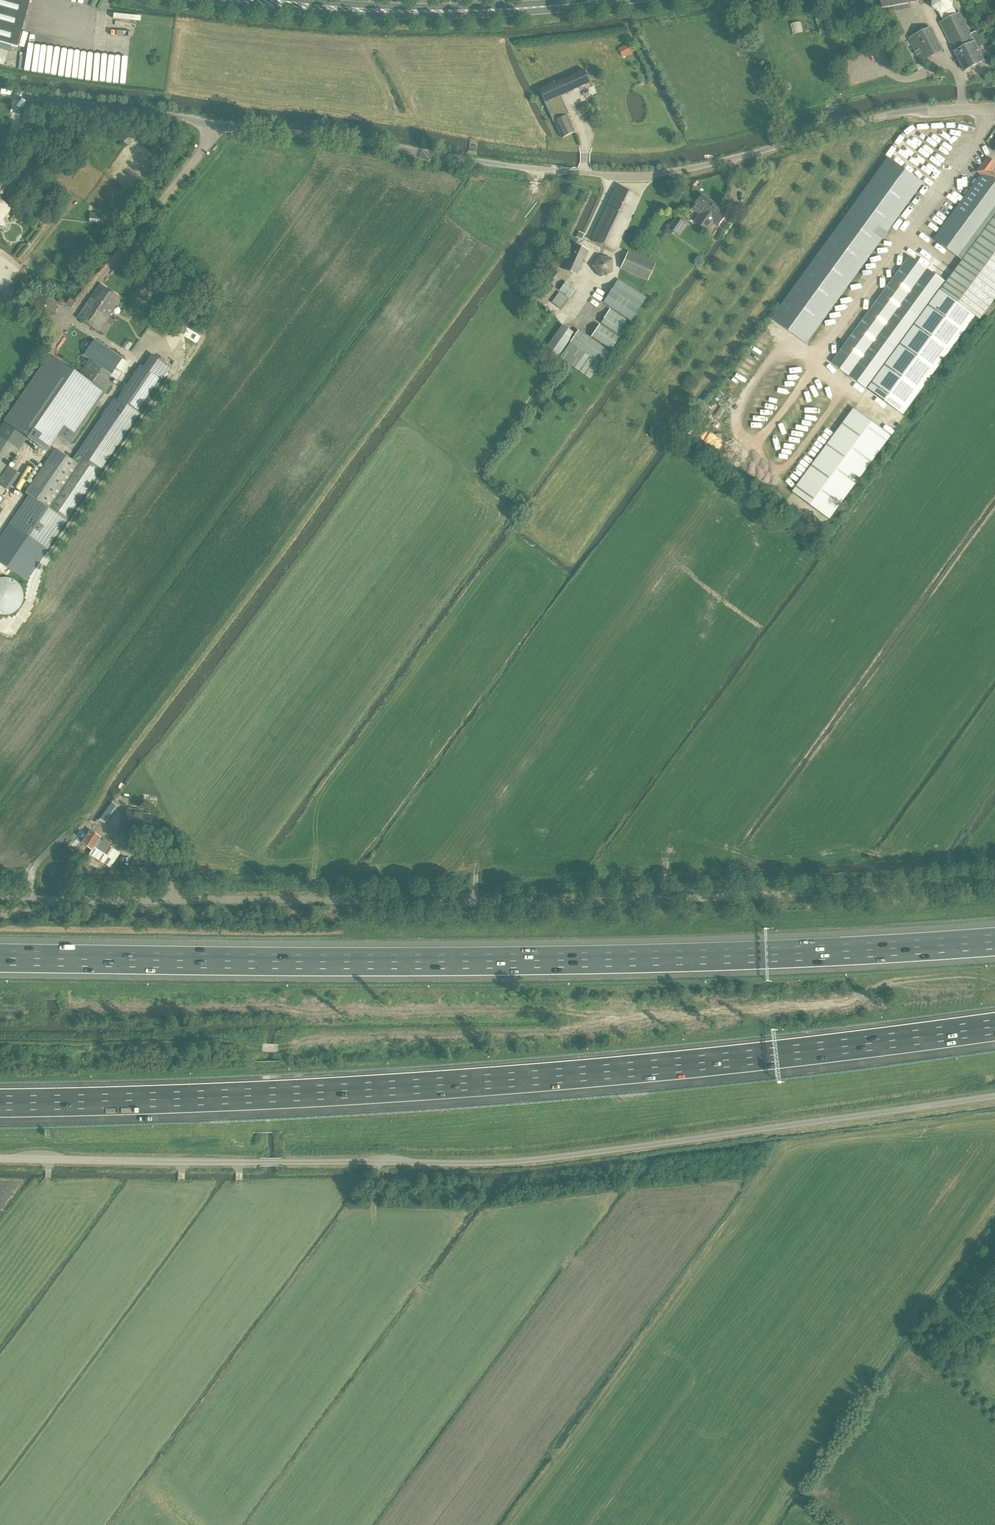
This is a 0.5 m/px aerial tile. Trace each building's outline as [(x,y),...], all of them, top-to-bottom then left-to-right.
[(31,1),(28,0),(0,0),(0,43),(18,48),(31,1)] [(982,35),(980,30),(971,34),(960,13),(957,14),(952,5),(952,0),(933,0),(932,7),(939,12),(943,21),(939,23),(964,71),(984,61),(977,47),(987,43),(982,35)] [(920,62),(942,51),(931,28),(908,39),(920,62)] [(633,52),(629,44),(629,43),(618,49),(621,53),(623,57),(633,52)] [(551,94),(569,85),(565,77),(552,83),(533,92),(537,100),(540,99),(547,116),(550,114),(561,138),(574,132),(566,115),(561,117),(551,94)] [(993,171),(994,168),(994,162),(988,157),(977,172),(981,175),(933,239),(963,261),(946,283),(911,257),(833,364),(903,415),(976,317),(980,319),(994,298),(994,173),(993,171)] [(806,344),(923,183),(888,158),(772,319),(776,322),(806,344)] [(613,251),(638,197),(616,187),(590,241),(613,251)] [(709,232),(714,224),(718,227),(725,216),(718,211),(720,208),(702,196),(693,209),(700,214),(694,221),(709,232)] [(11,208),(0,200),(0,222),(11,208)] [(669,229),(676,234),(680,227),(682,228),(685,223),(677,218),(669,229)] [(576,276),(587,251),(573,245),(562,270),(576,276)] [(647,281),(654,264),(628,252),(620,269),(647,281)] [(631,321),(646,298),(617,280),(603,302),(631,321)] [(569,298),(576,289),(565,281),(559,290),(569,298)] [(98,331),(120,298),(100,284),(77,318),(98,331)] [(561,309),(568,299),(559,292),(551,302),(561,309)] [(72,307),(75,303),(70,298),(66,303),(72,307)] [(617,335),(627,321),(610,309),(600,323),(617,335)] [(611,351),(620,339),(600,325),(591,338),(611,351)] [(551,365),(574,333),(563,326),(541,357),(551,365)] [(590,379),(609,352),(578,330),(559,357),(590,379)] [(90,360),(79,376),(50,416),(43,426),(70,444),(115,377),(118,379),(123,373),(116,368),(122,359),(95,339),(84,355),(90,360)] [(79,376),(49,356),(0,427),(0,478),(45,412),(50,416),(79,376)] [(46,550),(161,380),(140,366),(116,401),(113,400),(72,460),(56,449),(26,493),(29,495),(9,525),(46,550)] [(857,480),(891,435),(854,409),(823,451),(793,493),(829,519),(857,480)] [(139,813),(139,810),(127,808),(123,829),(138,831),(139,829),(148,830),(151,815),(139,813)] [(99,840),(101,838),(90,830),(81,843),(92,850),(86,860),(97,867),(101,861),(110,867),(119,852),(99,840)]
